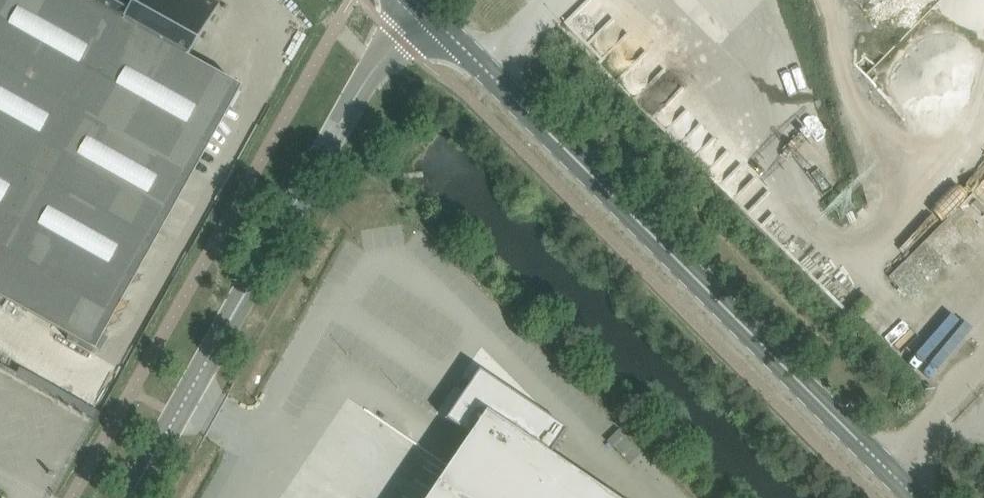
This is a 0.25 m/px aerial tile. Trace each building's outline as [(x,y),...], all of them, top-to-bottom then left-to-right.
[(92,352),(94,354),(241,91),(188,60),(221,2),(217,0),(0,0),(0,302),(92,352)] [(549,457),(567,431),(480,371),(446,420),(471,437),(430,497),(611,497),(549,457)]
